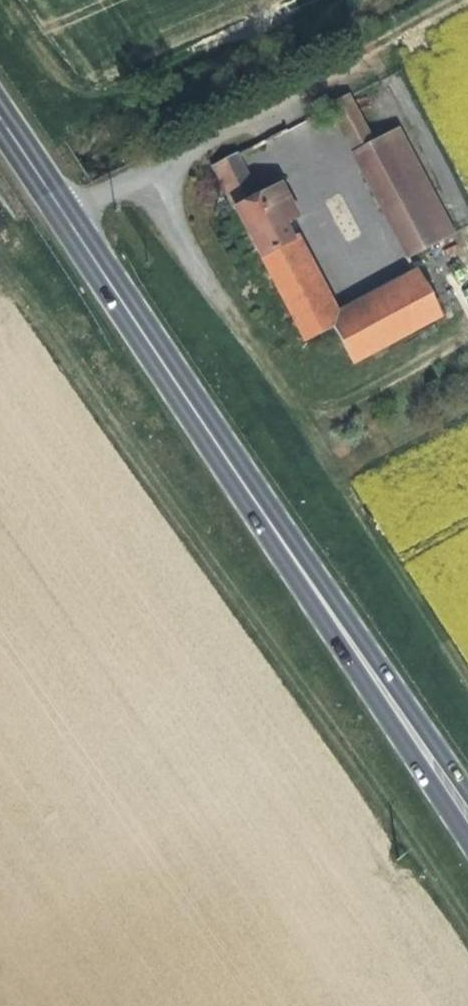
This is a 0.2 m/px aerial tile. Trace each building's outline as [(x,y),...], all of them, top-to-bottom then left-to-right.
[(369,145),(345,98),(327,108),(351,154),(369,145)] [(412,201),(383,216),(405,259),(450,236),(396,131),(380,139),(412,201)] [(412,201),(380,139),(351,154),(383,216),(412,201)] [(255,198),(235,159),(211,172),(299,343),(329,327),(348,364),(399,338),(380,302),(339,323),(288,221),(295,218),(278,186),(255,198)] [(436,319),(417,283),(380,302),(399,338),(436,319)]
